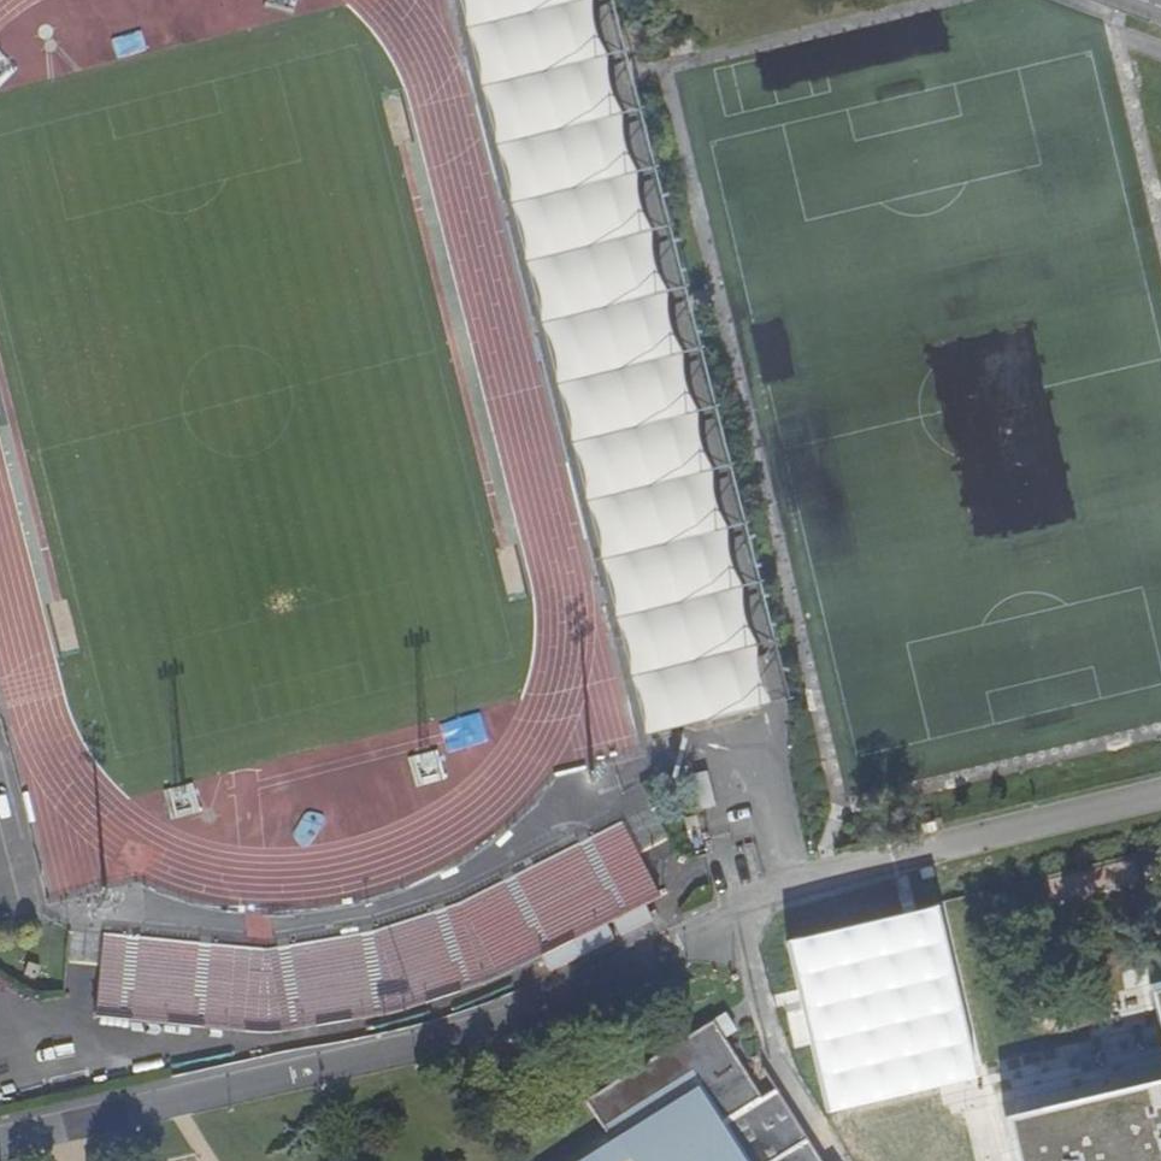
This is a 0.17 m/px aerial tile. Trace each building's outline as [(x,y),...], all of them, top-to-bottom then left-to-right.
[(760,715),(577,0),(464,0),(653,742),(760,715)] [(102,935),(95,1019),(278,1036),(400,1016),(507,980),(665,897),(619,823),(459,904),(373,935),(271,954),(102,935)] [(797,997),(824,1116),(958,1085),(975,1081),(935,905),(910,911),(784,940),(797,997)] [(1148,985),(1160,1041),(1160,982),(1148,985)] [(782,1111),(771,1092),(759,1100),(721,1040),(731,1034),(725,1024),(721,1018),(585,1103),(605,1135),(563,1160),(814,1160),(810,1155),(789,1122),(782,1111)] [(1037,1113),(1015,1118),(1025,1160),(1160,1160),(1160,1084),(1037,1113)]
